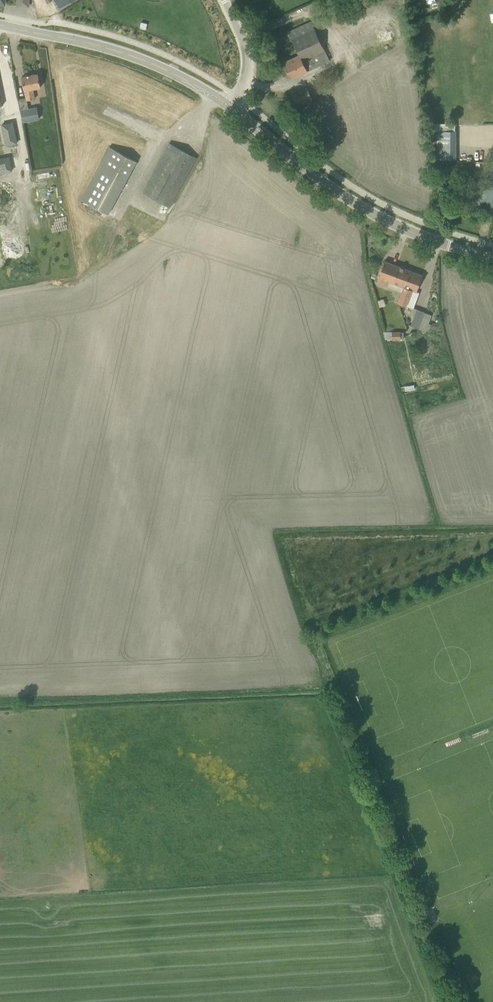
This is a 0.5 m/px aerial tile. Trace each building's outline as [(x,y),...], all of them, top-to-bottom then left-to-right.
[(58,9),(74,0),(53,0),(58,9)] [(283,62),(291,79),(330,61),(313,27),(314,26),(311,21),(288,32),(299,55),(283,62)] [(422,37),(422,49),(432,48),(432,37),(422,37)] [(27,100),(35,99),(33,89),(40,88),(39,83),(38,74),(22,77),(26,97),(18,99),(22,123),(39,120),(37,107),(28,108),(27,100)] [(292,95),(297,106),(312,99),(307,88),(292,95)] [(435,123),(436,159),(456,158),(455,122),(435,123)] [(12,123),(1,125),(6,145),(16,143),(12,123)] [(143,192),(169,207),(196,158),(169,143),(143,192)] [(80,199),(108,214),(137,161),(109,146),(80,199)] [(492,152),(491,160),(489,179),(481,178),(474,209),(492,213),(492,152)] [(0,158),(0,173),(11,171),(8,156),(0,158)] [(435,205),(447,209),(450,201),(437,198),(435,205)] [(384,261),(381,271),(376,283),(401,292),(397,302),(406,305),(412,290),(416,292),(422,275),(423,275),(384,261)] [(416,309),(410,325),(418,328),(424,312),(416,309)] [(391,339),(400,339),(400,331),(391,331),(391,339)]
